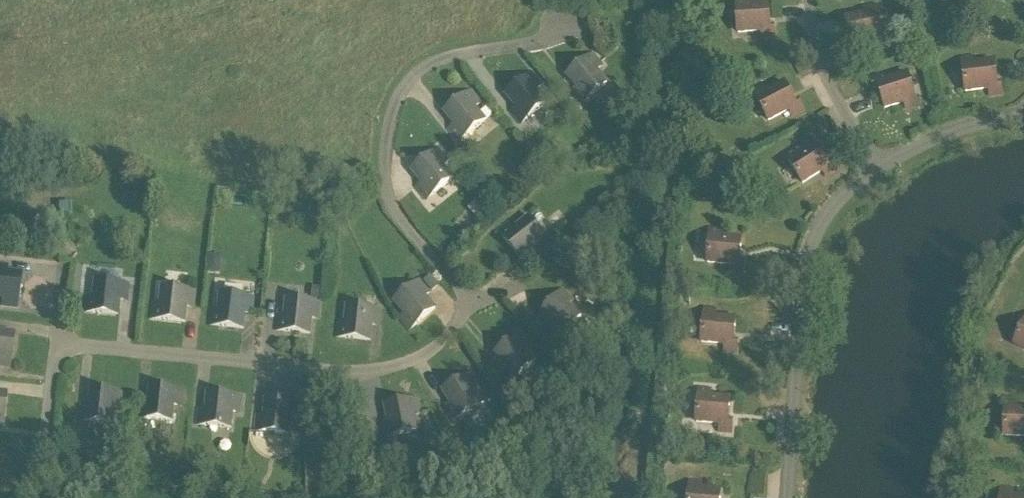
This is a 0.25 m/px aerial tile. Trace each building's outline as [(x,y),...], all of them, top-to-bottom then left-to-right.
[(774,28),(769,29),(768,6),(748,7),(747,0),(736,1),(738,34),(762,32),(762,39),(775,38),(774,28)] [(875,7),(864,9),(865,16),(846,20),(850,42),(845,43),(847,53),(859,50),(858,44),(881,40),(875,7)] [(607,85),(596,72),(602,68),(592,55),(566,76),(576,88),(571,93),(581,106),(607,85)] [(993,63),(973,66),(972,59),(961,60),(966,93),(989,90),(989,97),(1002,95),(1001,85),(996,86),(993,63)] [(536,91),(541,87),(531,74),(505,95),(516,108),(510,113),(521,126),(547,105),(536,91)] [(907,75),(884,82),(882,76),(871,80),(874,89),(878,88),(885,109),(904,103),(906,110),(917,107),(907,75)] [(784,85),(766,94),(763,87),(753,93),(769,122),(789,111),(792,117),(803,111),(799,102),(795,105),(784,85)] [(474,109),(480,105),(470,92),(444,113),(454,126),(448,130),(459,143),(485,122),(479,115),(474,109)] [(487,108),(479,115),(485,122),(493,116),(492,114),(487,108)] [(836,171),(831,162),(827,165),(815,146),(798,157),(794,151),(785,157),(803,185),(822,172),(826,178),(836,171)] [(442,167),(447,163),(437,150),(411,172),(421,184),(416,189),(426,201),(452,180),(442,167)] [(60,216),(72,216),(72,205),(60,205),(60,216)] [(529,219),(516,229),(511,223),(498,234),(519,260),(532,250),(536,255),(549,245),(529,219)] [(741,241),(721,239),(722,232),(711,231),(708,264),(731,266),(730,272),(743,274),(744,264),(739,263),(741,241)] [(211,256),(209,273),(221,275),(223,257),(211,256)] [(5,274),(6,267),(0,266),(0,299),(2,299),(1,307),(16,309),(21,276),(5,274)] [(439,285),(431,275),(423,281),(432,291),(439,285)] [(430,294),(419,281),(394,302),(405,315),(399,320),(409,332),(435,311),(425,298),(430,294)] [(128,286),(96,282),(94,299),(86,298),(85,314),(118,317),(119,302),(127,302),(128,286)] [(314,288),(313,300),(322,301),(324,289),(314,288)] [(195,292),(162,289),(160,305),(153,305),(151,321),(184,324),(186,308),(193,309),(195,292)] [(581,318),(568,307),(573,302),(561,292),(540,317),(552,327),(547,333),(560,343),(581,318)] [(253,299),(220,295),(218,312),(211,311),(209,327),(243,331),(244,315),(252,315),(253,299)] [(320,304),(287,301),(285,317),(278,316),(276,333),(309,336),(311,320),(318,321),(320,304)] [(371,327),(378,327),(380,311),(347,307),(345,324),(338,323),(336,339),(369,343),(371,327)] [(735,320),(715,319),(716,312),(705,311),(702,343),(725,346),(724,352),(737,353),(738,343),(733,343),(735,320)] [(1014,345),(1023,350),(1023,324),(1014,345)] [(9,368),(13,336),(0,334),(0,367),(9,368)] [(524,351),(530,346),(520,334),(494,355),(504,368),(499,372),(510,385),(535,364),(524,351)] [(473,392),(479,388),(471,375),(443,391),(450,405),(444,408),(453,423),(481,406),(473,392)] [(183,392),(150,388),(148,404),(141,403),(139,420),(172,423),(174,407),(181,407),(183,392)] [(730,400),(710,398),(710,391),(699,390),(696,423),(720,425),(719,432),(732,433),(733,423),(728,422),(730,400)] [(123,395),(91,391),(89,407),(82,406),(80,423),(113,426),(115,409),(122,410),(123,395)] [(241,398),(208,395),(206,411),(199,410),(197,426),(230,430),(232,413),(239,414),(241,398)] [(414,417),(420,416),(417,400),(385,406),(388,422),(381,423),(384,440),(417,433),(414,417)] [(290,420),(297,420),(299,405),(266,401),(264,417),(257,416),(255,433),(288,436),(290,420)] [(1016,411),(1016,404),(1005,404),(1004,437),(1023,438),(1023,411),(1016,411)] [(308,436),(310,422),(299,421),(297,435),(308,436)] [(498,428),(493,439),(503,443),(507,432),(498,428)] [(700,491),(701,484),(690,483),(689,497),(720,497),(720,493),(700,491)] [(1012,497),(1012,491),(1001,490),(1000,497),(1016,497),(1012,497)]
